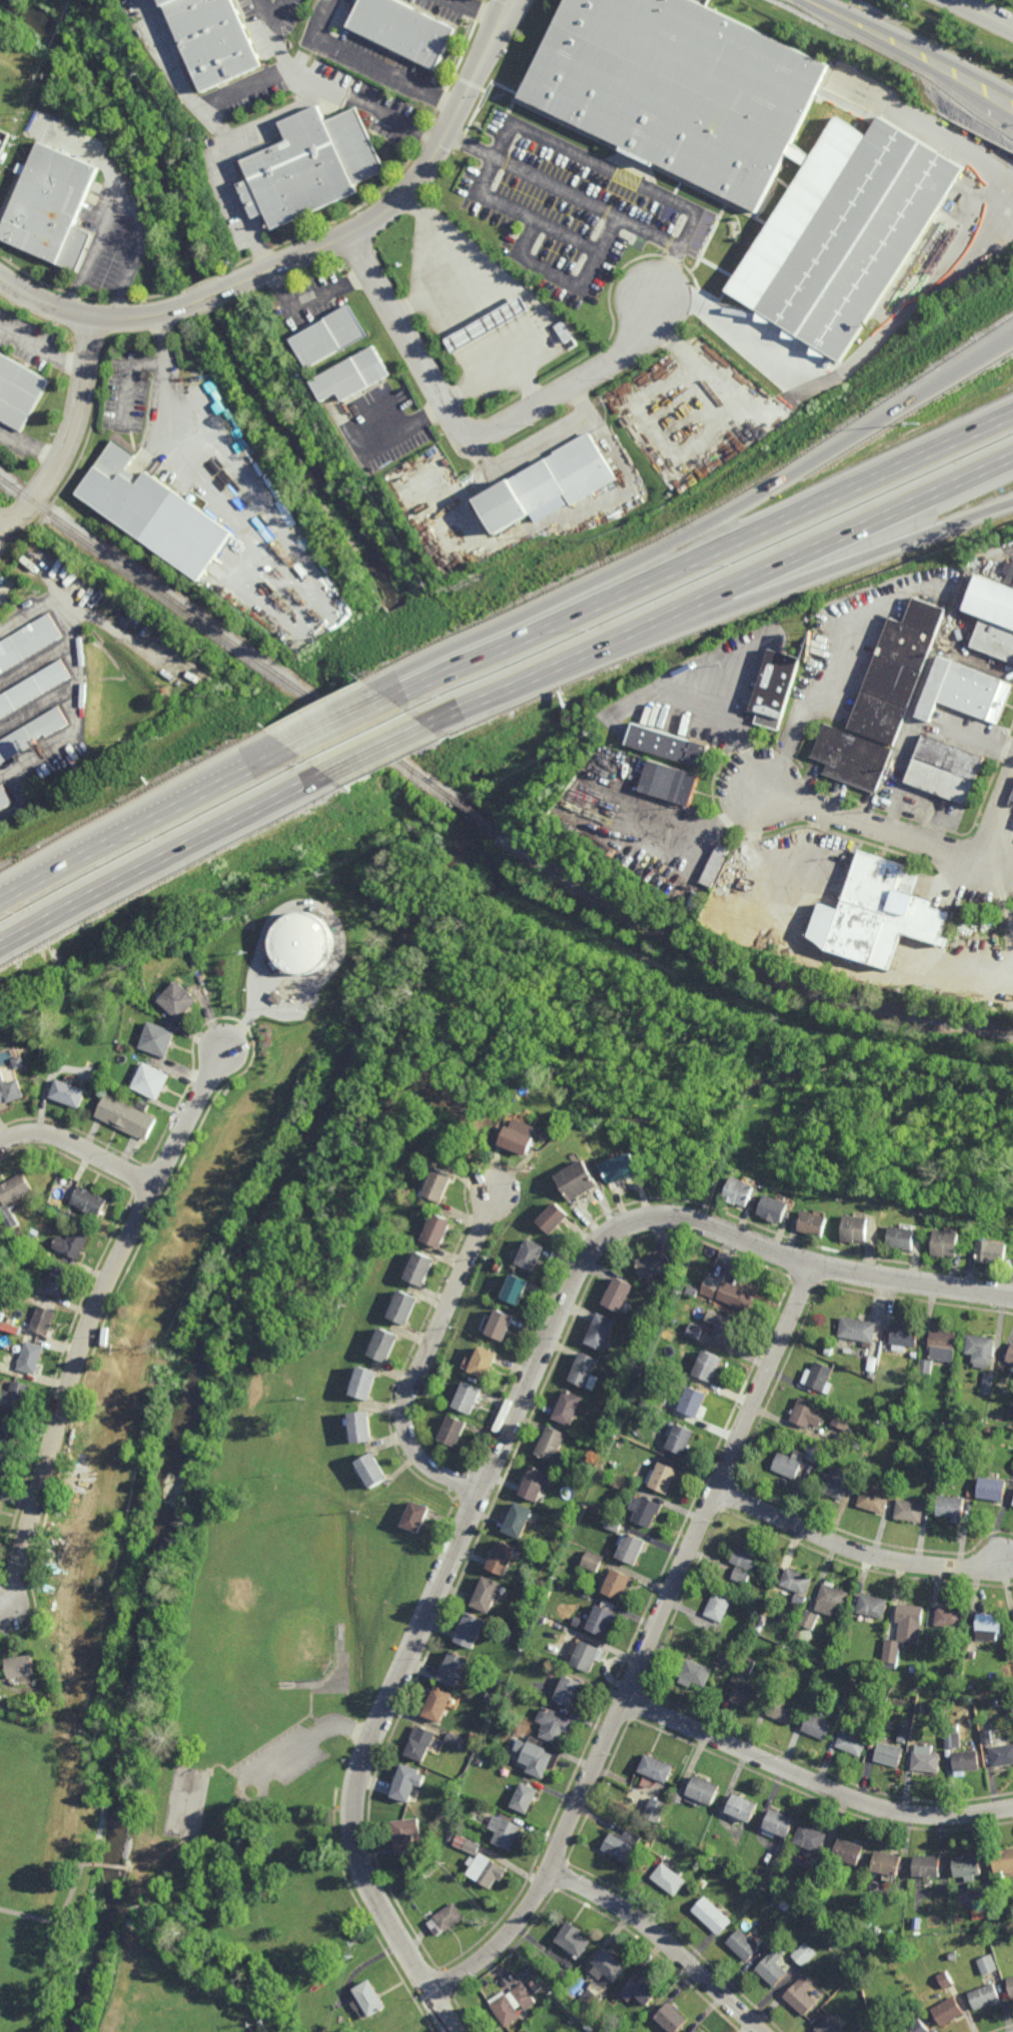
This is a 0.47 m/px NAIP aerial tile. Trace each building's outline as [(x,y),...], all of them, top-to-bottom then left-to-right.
[(206,94),(266,67),(235,0),(164,0),(206,94)] [(350,28),(439,72),(461,27),(406,0),(364,0),(350,28)] [(522,95),(754,214),(829,68),(696,0),(571,0),(522,95)] [(360,105),(328,119),(322,104),(280,123),(287,139),(243,158),(252,178),(241,183),(255,215),(267,210),(275,228),(358,192),(356,185),(389,171),(360,105)] [(837,360),(959,164),(879,114),(865,137),(836,118),(728,292),(837,360)] [(41,141),(0,238),(77,270),(92,233),(78,227),(103,167),(41,141)] [(446,336),(453,351),(532,314),(525,299),(446,336)] [(351,305),(293,339),(311,368),(368,335),(351,305)] [(374,343),(314,380),(328,402),(342,393),(349,404),(394,376),(374,343)] [(23,431),(52,381),(0,351),(0,418),(23,431)] [(592,432),(473,495),(495,537),(532,517),(539,522),(618,481),(592,432)] [(237,533),(151,474),(146,481),(127,468),(138,452),(113,435),(72,495),(202,584),(237,533)] [(977,577),(1012,590),(1012,661),(969,645),(979,618),(964,613),(977,577)] [(938,634),(935,633),(929,649),(1002,678),(1001,679),(1012,683),(998,722),(987,718),(987,719),(937,699),(932,711),(934,712),(930,721),(916,716),(917,713),(907,710),(893,744),(849,727),(880,650),(881,651),(894,618),(906,623),(916,598),(948,611),(938,634)] [(0,642),(0,677),(66,639),(51,613),(0,642)] [(802,654),(782,717),(783,717),(780,729),(755,721),(758,710),(751,708),(771,644),(802,654)] [(0,696),(0,721),(74,678),(64,659),(0,696)] [(72,723),(61,705),(0,741),(0,766),(72,723)] [(712,740),(704,764),(631,741),(639,717),(712,740)] [(877,788),(879,789),(877,793),(868,789),(867,791),(860,788),(860,790),(853,787),(853,786),(827,776),(827,777),(824,776),(825,773),(824,772),(828,762),(810,754),(812,750),(814,751),(825,721),(893,747),(877,788)] [(924,733),(986,758),(969,801),(907,776),(924,733)] [(702,770),(693,802),(645,787),(654,756),(702,770)] [(0,787),(0,811),(16,802),(5,784),(0,787)] [(703,882),(715,887),(732,849),(720,844),(703,882)] [(946,935),(952,937),(949,946),(906,933),(895,969),(830,949),(853,874),(851,873),(859,848),(909,863),(907,868),(921,872),(916,892),(938,899),(936,905),(953,910),(946,935)] [(317,972),(307,974),(298,973),(289,969),(282,962),(278,953),(277,943),(278,934),(284,925),(291,918),(300,915),(310,915),(320,917),(328,923),(334,932),(336,941),(335,951),(332,960),(325,967),(317,972)] [(181,1020),(159,1000),(178,979),(200,999),(181,1020)] [(283,1005),(288,998),(277,991),(272,999),(283,1005)] [(19,1011),(16,1002),(29,997),(32,1007),(19,1011)] [(133,1026),(127,1023),(130,1017),(136,1019),(133,1026)] [(173,1048),(172,1048),(169,1057),(159,1054),(158,1055),(154,1054),(154,1052),(140,1047),(150,1020),(178,1030),(175,1040),(176,1040),(173,1048)] [(16,1069),(12,1059),(23,1055),(27,1065),(16,1069)] [(167,1091),(165,1090),(160,1100),(133,1087),(146,1061),(173,1074),(169,1084),(170,1084),(167,1091)] [(8,1101),(0,1103),(0,1068),(2,1067),(6,1082),(20,1078),(26,1097),(9,1103),(8,1101)] [(77,1076),(76,1078),(80,1079),(78,1085),(88,1089),(81,1108),(51,1097),(58,1078),(65,1080),(67,1074),(69,1075),(70,1072),(74,1073),(73,1074),(77,1076)] [(149,1139),(142,1136),(142,1137),(97,1116),(108,1093),(160,1118),(149,1139)] [(149,1111),(139,1107),(142,1100),(152,1105),(149,1111)] [(538,1127),(534,1136),(538,1137),(529,1156),(502,1145),(510,1125),(513,1127),(517,1118),(538,1127)] [(614,1185),(607,1165),(638,1153),(646,1174),(614,1185)] [(453,1168),(447,1165),(449,1160),(455,1163),(453,1168)] [(574,1203),(560,1176),(589,1160),(604,1186),(574,1203)] [(443,1204),(424,1196),(437,1167),(456,1176),(443,1204)] [(11,1230),(0,1212),(0,1208),(6,1204),(0,1194),(0,1186),(24,1172),(35,1191),(16,1202),(15,1200),(9,1203),(21,1224),(11,1230)] [(750,1209),(741,1204),(740,1207),(727,1201),(738,1177),(760,1187),(750,1209)] [(90,1189),(91,1188),(95,1190),(94,1191),(111,1199),(101,1217),(93,1213),(92,1214),(81,1209),(82,1208),(72,1203),(81,1185),(90,1189)] [(786,1224),(781,1222),(780,1224),(766,1218),(767,1217),(762,1215),(770,1196),(794,1205),(786,1224)] [(556,1237),(542,1223),(560,1204),(574,1217),(556,1237)] [(827,1239),(803,1232),(807,1216),(806,1216),(807,1211),(832,1219),(827,1239)] [(442,1250),(424,1242),(436,1213),(455,1222),(442,1250)] [(872,1243),(860,1242),(859,1244),(846,1242),(850,1217),(875,1220),(872,1243)] [(391,1231),(385,1228),(389,1219),(395,1222),(391,1231)] [(80,1260),(54,1248),(60,1236),(69,1240),(74,1228),(92,1236),(80,1260)] [(919,1252),(893,1249),(896,1228),(921,1231),(919,1252)] [(961,1258),(950,1256),(950,1258),(937,1256),(940,1231),(965,1235),(961,1258)] [(538,1274),(521,1265),(532,1240),(550,1248),(538,1274)] [(984,1241),(1012,1245),(1012,1253),(1011,1268),(981,1264),(984,1241)] [(437,1261),(424,1289),(406,1280),(418,1253),(437,1261)] [(658,1282),(651,1284),(649,1278),(645,1279),(640,1261),(671,1253),(676,1271),(656,1276),(658,1282)] [(63,1298),(45,1291),(57,1264),(75,1272),(63,1298)] [(501,1273),(496,1271),(499,1264),(504,1267),(501,1273)] [(758,1285),(749,1312),(718,1300),(718,1301),(702,1294),(709,1275),(735,1285),(739,1274),(751,1279),(750,1282),(758,1285)] [(19,1287),(8,1283),(12,1276),(22,1280),(19,1287)] [(522,1309),(505,1301),(516,1276),(533,1284),(522,1309)] [(623,1313),(605,1304),(611,1291),(613,1291),(620,1277),(637,1286),(623,1313)] [(695,1296),(687,1292),(690,1286),(698,1289),(695,1296)] [(407,1328),(389,1320),(401,1292),(420,1300),(407,1328)] [(49,1336),(31,1330),(40,1305),(58,1311),(49,1336)] [(506,1345),(489,1337),(500,1312),(517,1320),(506,1345)] [(731,1349),(713,1340),(719,1327),(707,1322),(712,1312),(742,1325),(731,1349)] [(611,1351),(607,1349),(605,1353),(587,1344),(601,1314),(618,1322),(610,1340),(615,1342),(611,1351)] [(875,1345),(840,1338),(844,1318),(879,1325),(875,1345)] [(22,1326),(1,1321),(0,1324),(0,1328),(20,1334),(22,1326)] [(698,1342),(687,1336),(692,1324),(704,1330),(698,1342)] [(918,1349),(892,1346),(895,1325),(920,1329),(918,1349)] [(388,1365),(369,1357),(381,1330),(400,1338),(388,1365)] [(955,1363),(932,1360),(933,1351),(931,1350),(933,1331),(959,1334),(955,1363)] [(991,1363),(989,1363),(988,1367),(976,1365),(976,1363),(974,1363),(975,1356),(967,1355),(970,1336),(995,1340),(991,1363)] [(1005,1359),(1012,1340),(1012,1363),(1005,1359)] [(37,1375),(19,1369),(20,1364),(19,1363),(20,1359),(21,1359),(27,1341),(45,1346),(37,1375)] [(497,1365),(496,1365),(489,1383),(471,1376),(482,1349),(501,1357),(497,1365)] [(713,1384),(694,1375),(705,1351),(724,1360),(713,1384)] [(595,1392),(571,1382),(584,1354),(601,1361),(595,1377),(601,1380),(595,1392)] [(876,1373),(868,1371),(871,1358),(879,1360),(876,1373)] [(931,1377),(919,1375),(921,1359),(933,1361),(931,1377)] [(830,1384),(834,1386),(830,1396),(804,1385),(810,1371),(814,1373),(818,1363),(836,1371),(830,1384)] [(379,1374),(372,1398),(353,1392),(360,1368),(379,1374)] [(990,1395),(980,1392),(984,1372),(994,1374),(990,1395)] [(28,1412),(0,1404),(0,1387),(11,1390),(14,1379),(34,1384),(33,1387),(34,1388),(30,1401),(29,1401),(28,1403),(30,1404),(28,1412)] [(465,1388),(466,1386),(484,1393),(473,1419),(455,1411),(456,1409),(450,1406),(459,1385),(465,1388)] [(430,1397),(425,1395),(429,1386),(434,1388),(430,1397)] [(697,1414),(678,1405),(681,1399),(684,1400),(689,1388),(706,1395),(697,1414)] [(573,1429),(555,1421),(567,1392),(585,1400),(573,1429)] [(819,1410),(827,1413),(822,1425),(812,1421),(810,1426),(792,1418),(797,1407),(799,1408),(803,1399),(821,1407),(819,1410)] [(848,1428),(834,1422),(841,1407),(855,1413),(848,1428)] [(358,1441),(354,1410),(375,1408),(378,1438),(358,1441)] [(16,1449),(0,1445),(0,1434),(5,1415),(24,1421),(16,1449)] [(467,1434),(463,1432),(457,1444),(441,1436),(444,1430),(447,1431),(453,1419),(470,1427),(467,1434)] [(684,1452),(666,1443),(677,1419),(695,1428),(684,1452)] [(554,1457),(537,1449),(544,1434),(547,1436),(550,1428),(564,1434),(554,1457)] [(801,1446),(795,1444),(800,1433),(806,1436),(801,1446)] [(818,1462),(805,1455),(803,1460),(804,1460),(796,1478),(773,1467),(781,1450),(793,1456),(798,1447),(806,1451),(812,1440),(825,1446),(818,1462)] [(375,1486),(361,1460),(381,1449),(395,1475),(375,1486)] [(5,1487),(0,1485),(0,1454),(13,1458),(5,1487)] [(667,1491),(644,1480),(650,1466),(654,1468),(659,1457),(678,1466),(667,1491)] [(539,1498),(520,1490),(533,1461),(551,1469),(539,1498)] [(856,1473),(844,1499),(820,1488),(827,1471),(831,1473),(835,1464),(856,1473)] [(626,1476),(618,1472),(620,1467),(629,1471),(626,1476)] [(620,1485),(610,1481),(613,1473),(623,1478),(620,1485)] [(1003,1499),(977,1496),(980,1476),(1005,1479),(1003,1499)] [(885,1512),(859,1504),(864,1486),(890,1494),(885,1512)] [(641,1493),(641,1492),(662,1501),(657,1512),(655,1511),(649,1525),(631,1517),(635,1508),(628,1505),(635,1490),(641,1493)] [(962,1521),(951,1520),(951,1516),(936,1515),(938,1494),(964,1497),(962,1521)] [(421,1531),(403,1523),(414,1497),(432,1505),(421,1531)] [(923,1522),(896,1517),(899,1497),(927,1502),(923,1522)] [(521,1536),(503,1527),(517,1498),(535,1506),(521,1536)] [(617,1530),(603,1524),(608,1513),(622,1520),(617,1530)] [(625,1532),(626,1530),(645,1538),(635,1562),(615,1554),(620,1543),(615,1541),(620,1529),(625,1532)] [(505,1572),(487,1565),(500,1536),(517,1544),(505,1572)] [(754,1571),(731,1560),(739,1543),(762,1553),(754,1571)] [(596,1570),(582,1563),(583,1560),(582,1560),(587,1547),(603,1554),(596,1570)] [(620,1598),(601,1590),(612,1565),(631,1574),(620,1598)] [(747,1584),(732,1578),(738,1565),(752,1572),(747,1584)] [(807,1595),(781,1584),(789,1566),(814,1577),(807,1595)] [(489,1610),(471,1603),(484,1573),(501,1580),(489,1610)] [(836,1583),(835,1586),(851,1591),(845,1610),(836,1607),(834,1614),(818,1609),(820,1601),(819,1601),(824,1582),(827,1583),(828,1581),(836,1583)] [(722,1622),(705,1614),(716,1589),(733,1597),(722,1622)] [(885,1618),(858,1612),(862,1593),(889,1599),(885,1618)] [(614,1624),(610,1622),(605,1633),(588,1626),(598,1603),(619,1612),(614,1624)] [(925,1607),(920,1643),(902,1640),(899,1663),(884,1661),(888,1638),(899,1640),(902,1622),(898,1621),(901,1603),(925,1607)] [(962,1627),(936,1625),(938,1606),(964,1608),(962,1627)] [(813,1629),(801,1624),(809,1609),(821,1614),(813,1629)] [(455,1639),(461,1625),(460,1624),(466,1610),(485,1618),(472,1647),(455,1639)] [(1000,1633),(997,1633),(997,1640),(975,1639),(978,1610),(988,1610),(987,1613),(1002,1614),(1000,1633)] [(582,1627),(572,1622),(576,1615),(586,1619),(582,1627)] [(765,1625),(759,1622),(762,1615),(768,1618),(765,1625)] [(534,1632),(528,1629),(531,1622),(537,1625),(534,1632)] [(590,1671),(571,1662),(583,1638),(601,1647),(590,1671)] [(458,1688),(440,1680),(453,1650),(471,1658),(458,1688)] [(11,1678),(7,1658),(34,1654),(37,1673),(11,1678)] [(750,1674),(739,1670),(744,1657),(755,1662),(750,1674)] [(705,1686),(693,1681),(690,1687),(679,1682),(682,1677),(679,1676),(687,1658),(712,1669),(705,1686)] [(920,1673),(910,1671),(911,1665),(921,1667),(920,1673)] [(573,1706),(554,1698),(565,1674),(584,1682),(573,1706)] [(754,1710),(731,1700),(739,1682),(762,1692),(754,1710)] [(440,1721),(422,1713),(435,1683),(453,1691),(440,1721)] [(491,1702),(484,1698),(488,1691),(494,1694),(491,1702)] [(791,1725),(767,1714),(774,1697),(799,1708),(791,1725)] [(570,1732),(564,1730),(558,1743),(540,1735),(543,1729),(541,1729),(544,1723),(537,1720),(544,1705),(576,1718),(570,1732)] [(836,1719),(829,1716),(832,1710),(839,1713),(836,1719)] [(877,1719),(872,1717),(875,1710),(880,1712),(877,1719)] [(825,1740),(803,1730),(810,1712),(833,1722),(825,1740)] [(16,1729),(3,1724),(5,1720),(17,1725),(16,1729)] [(423,1761),(405,1754),(411,1738),(410,1738),(416,1724),(435,1732),(423,1761)] [(907,1735),(908,1735),(905,1743),(899,1741),(901,1733),(903,1727),(908,1729),(907,1735)] [(1009,1744),(1012,1744),(1012,1763),(994,1767),(991,1748),(993,1747),(992,1743),(984,1744),(981,1730),(1000,1727),(1002,1738),(1008,1737),(1009,1744)] [(862,1757),(837,1746),(844,1728),(869,1739),(862,1757)] [(457,1746),(444,1741),(448,1731),(462,1736),(457,1746)] [(946,1747),(946,1733),(962,1733),(962,1747),(946,1747)] [(563,1748),(554,1768),(549,1765),(543,1778),(527,1771),(530,1764),(520,1760),(523,1752),(514,1748),(518,1738),(528,1742),(531,1734),(563,1748)] [(900,1767),(875,1760),(880,1742),(905,1749),(900,1767)] [(933,1752),(941,1753),(939,1773),(913,1770),(915,1751),(916,1751),(917,1745),(933,1746),(933,1752)] [(955,1772),(953,1752),(979,1750),(981,1769),(955,1772)] [(667,1784),(639,1771),(647,1753),(675,1766),(667,1784)] [(421,1786),(415,1784),(409,1802),(390,1796),(401,1763),(420,1769),(418,1773),(424,1775),(421,1786)] [(712,1806),(703,1802),(701,1807),(686,1800),(697,1775),(721,1786),(712,1806)] [(527,1813),(510,1805),(521,1781),(538,1789),(527,1813)] [(682,1803),(673,1800),(678,1788),(687,1791),(682,1803)] [(751,1823),(727,1812),(736,1793),(759,1804),(751,1823)] [(661,1823),(645,1817),(653,1797),(669,1804),(661,1823)] [(797,1819),(789,1839),(777,1834),(775,1838),(762,1833),(772,1809),(797,1819)] [(521,1826),(510,1850),(492,1842),(497,1831),(488,1827),(494,1815),(521,1826)] [(396,1854),(391,1821),(410,1818),(415,1851),(396,1854)] [(821,1854),(796,1843),(804,1824),(830,1835),(821,1854)] [(643,1837),(629,1863),(604,1849),(613,1833),(617,1835),(618,1832),(625,1836),(628,1829),(643,1837)] [(452,1841),(447,1838),(450,1831),(455,1833),(452,1841)] [(476,1854),(453,1844),(457,1834),(480,1844),(476,1854)] [(859,1867),(834,1858),(841,1838),(866,1847),(859,1867)] [(707,1850),(701,1847),(704,1841),(710,1844),(707,1850)] [(994,1853),(1012,1850),(1012,1875),(1007,1876),(1006,1872),(997,1873),(994,1853)] [(899,1877),(873,1871),(878,1851),(904,1857),(899,1877)] [(507,1868),(500,1880),(496,1878),(490,1888),(466,1874),(471,1866),(466,1863),(471,1855),(476,1858),(479,1852),(507,1868)] [(976,1881),(966,1882),(966,1877),(957,1878),(955,1857),(982,1855),(984,1875),(975,1876),(976,1881)] [(942,1878),(915,1876),(916,1856),(943,1857),(942,1878)] [(744,1871),(739,1869),(742,1861),(747,1863),(744,1871)] [(688,1882),(677,1896),(653,1878),(664,1863),(688,1882)] [(704,1889),(700,1885),(704,1880),(708,1884),(704,1889)] [(720,1936),(693,1911),(706,1897),(733,1922),(720,1936)] [(443,1932),(442,1931),(436,1936),(426,1923),(433,1918),(432,1916),(452,1902),(463,1917),(443,1932)] [(583,1959),(557,1942),(570,1922),(585,1932),(582,1936),(593,1943),(583,1959)] [(879,1929),(880,1929),(877,1937),(871,1935),(875,1927),(876,1927),(877,1926),(880,1927),(879,1929)] [(748,1963),(728,1944),(741,1930),(761,1949),(748,1963)] [(770,1949),(764,1943),(769,1938),(775,1944),(770,1949)] [(804,1967),(792,1956),(805,1941),(817,1952),(804,1967)] [(868,1954),(864,1950),(870,1943),(875,1946),(868,1954)] [(776,1988),(756,1970),(778,1946),(786,1954),(778,1964),(789,1973),(776,1988)] [(617,1984),(594,1964),(607,1949),(630,1970),(617,1984)] [(952,1960),(949,1954),(956,1951),(959,1958),(952,1960)] [(984,1975),(977,1960),(991,1954),(998,1969),(984,1975)] [(946,1989),(938,1976),(947,1971),(955,1984),(946,1989)] [(648,2008),(636,1997),(631,2002),(624,1995),(629,1989),(628,1988),(641,1975),(661,1994),(648,2008)] [(806,2017),(785,1997),(806,1975),(817,1985),(808,1994),(819,2004),(806,2017)] [(370,2020),(354,1993),(371,1982),(387,2010),(370,2020)] [(529,1990),(535,1986),(539,1992),(533,1997),(538,2003),(526,2012),(522,2006),(517,2009),(522,2017),(506,2028),(490,2005),(492,2004),(490,2001),(504,1991),(507,1996),(512,1993),(511,1991),(524,1983),(529,1990)] [(976,2010),(970,1994),(995,1984),(1002,2000),(976,2010)] [(592,2013),(580,2001),(591,1990),(603,2001),(592,2013)] [(944,2027),(934,2009),(954,1996),(965,2015),(944,2027)] [(690,2022),(681,2031),(671,2031),(657,2019),(672,2004),(690,2022)] [(918,2015),(913,2009),(917,2006),(922,2011),(918,2015)] [(830,2016),(846,2031),(818,2031),(816,2030),(818,2029),(813,2024),(822,2014),(827,2019),(830,2016)] [(920,2017),(932,2031),(902,2031),(920,2017)]
